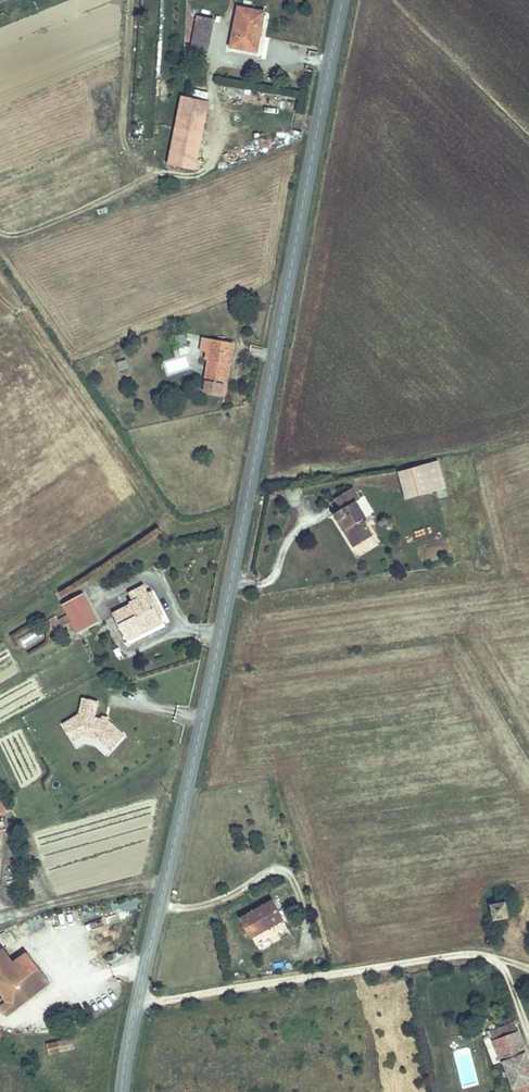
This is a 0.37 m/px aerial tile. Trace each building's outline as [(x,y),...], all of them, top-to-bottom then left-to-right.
[(230,47),(252,51),(255,36),(259,37),(264,11),(239,6),(230,47)] [(214,20),(197,16),(191,49),(208,53),(214,20)] [(208,102),(181,96),(168,166),(195,172),(208,102)] [(186,343),(189,359),(197,357),(195,342),(186,343)] [(242,354),(223,349),(215,393),(233,397),(242,354)] [(118,371),(128,369),(126,359),(117,361),(118,371)] [(396,471),(405,499),(446,488),(438,459),(396,471)] [(342,512),(336,517),(337,520),(341,522),(343,525),(346,531),(351,540),(357,549),(375,536),(365,520),(368,517),(358,502),(360,500),(352,489),(335,501),(342,512)] [(116,615),(126,635),(164,613),(150,586),(131,595),(136,605),(116,615)] [(63,604),(79,630),(97,619),(82,593),(63,604)] [(169,621),(164,613),(126,635),(131,643),(169,621)] [(24,644),(37,637),(33,630),(20,637),(24,644)] [(96,707),(82,703),(78,720),(61,730),(71,746),(80,740),(97,744),(108,756),(122,742),(106,727),(92,724),(96,707)] [(50,787),(61,789),(62,779),(52,777),(50,787)] [(255,937),(286,920),(276,902),(245,918),(255,937)] [(496,922),(512,919),(509,903),(494,906),(496,922)] [(0,943),(0,999),(9,1012),(52,982),(31,952),(14,963),(0,943)] [(495,1044),(515,1091),(528,1091),(528,1061),(515,1026),(505,1030),(508,1039),(495,1044)] [(49,1052),(73,1050),(72,1039),(48,1041),(49,1052)]
